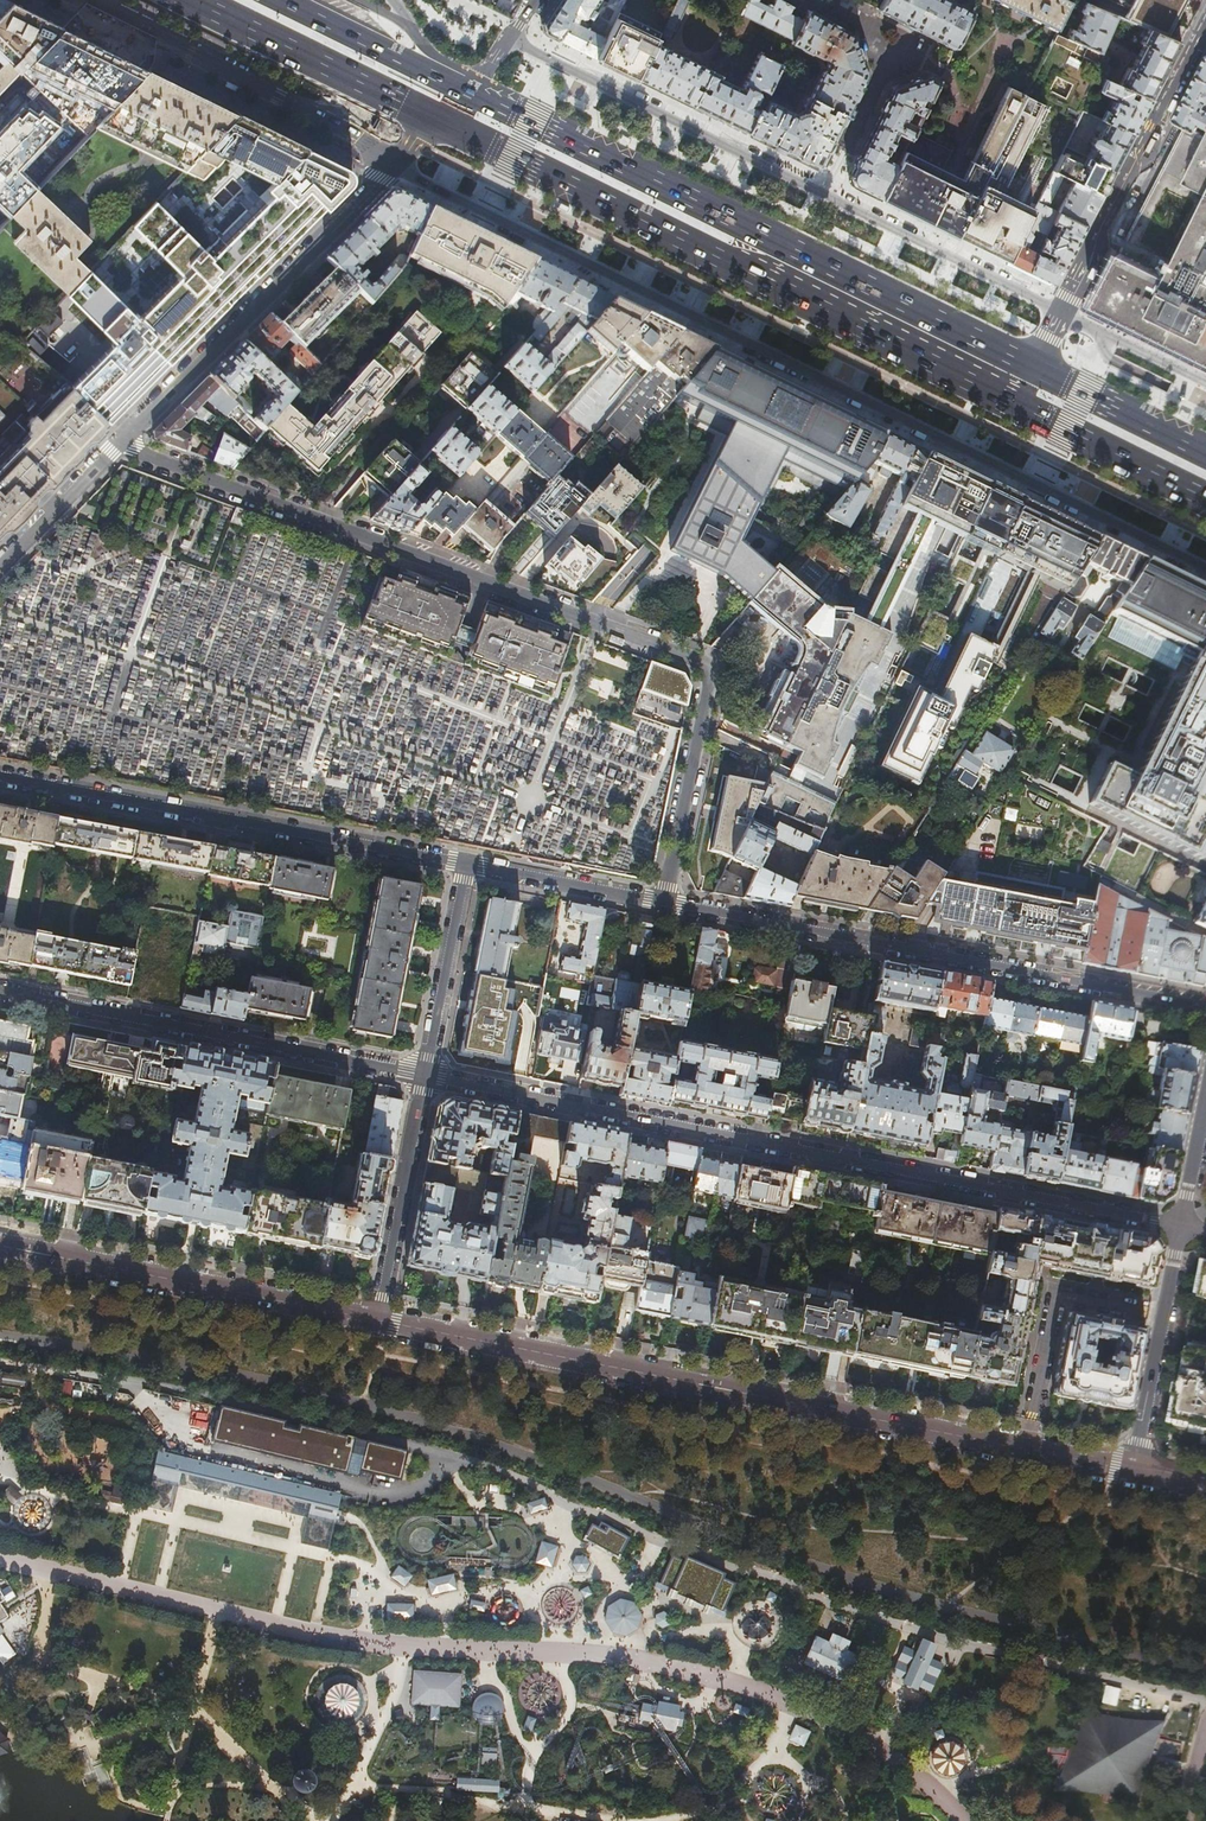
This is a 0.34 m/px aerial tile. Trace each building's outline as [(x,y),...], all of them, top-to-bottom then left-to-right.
[(12,2),(8,0),(0,0),(0,15),(12,2)] [(619,13),(626,0),(610,0),(608,3),(604,1),(591,25),(589,24),(588,25),(579,20),(580,17),(583,19),(586,17),(590,11),(591,12),(599,0),(557,0),(547,16),(543,23),(544,27),(545,32),(572,46),(596,58),(619,13)] [(804,20),(791,13),(794,7),(782,0),(747,0),(740,13),(795,39),(804,20)] [(880,10),(903,21),(903,23),(907,23),(910,25),(913,26),(914,28),(916,28),(955,48),(974,11),(952,1),(952,0),(885,0),(880,10)] [(1058,30),(1072,2),(1068,0),(999,0),(1058,30)] [(1127,19),(1148,28),(1168,37),(1187,0),(1138,0),(1127,19)] [(1101,52),(1118,15),(1086,1),(1082,11),(1085,13),(1077,30),(1074,29),(1070,38),(1101,52)] [(20,71),(63,27),(12,2),(0,15),(0,62),(1,62),(2,66),(0,68),(0,92),(20,71)] [(676,31),(687,7),(677,2),(665,26),(676,31)] [(853,35),(810,9),(808,14),(804,20),(795,39),(792,43),(803,49),(802,50),(811,54),(812,53),(826,61),(827,64),(824,71),(823,71),(811,97),(846,114),(866,74),(861,58),(853,35)] [(657,43),(662,32),(619,13),(596,58),(640,79),(657,43)] [(63,27),(20,71),(40,90),(0,131),(0,203),(11,213),(33,190),(37,186),(17,168),(67,116),(86,135),(101,119),(149,70),(63,27)] [(1168,37),(1148,28),(1141,43),(1144,45),(1131,68),(1128,67),(1119,85),(1152,99),(1181,42),(1168,37)] [(1079,119),(1083,110),(1100,76),(1107,61),(1110,56),(1101,52),(1070,38),(1057,32),(1025,96),(956,235),(1008,260),(1034,208),(1025,203),(1031,192),(1030,191),(1033,184),(1043,189),(1053,169),(1061,154),(1065,146),(1069,138),(1079,119)] [(640,79),(693,105),(711,70),(657,43),(640,79)] [(731,48),(724,45),(718,56),(725,60),(731,48)] [(693,105),(748,132),(759,109),(750,105),(752,102),(754,103),(758,101),(761,94),(760,94),(759,91),(758,90),(759,87),(768,92),(775,79),(782,64),(759,53),(742,88),(721,78),(722,75),(711,70),(693,105)] [(1175,118),(1189,124),(1198,129),(1202,122),(1205,124),(1205,104),(1204,104),(1205,101),(1205,59),(1175,118)] [(1106,79),(1114,64),(1107,61),(1100,76),(1106,79)] [(775,79),(781,82),(787,71),(786,66),(782,64),(775,79)] [(196,93),(149,70),(101,119),(126,132),(124,137),(136,143),(138,137),(149,143),(170,153),(183,166),(146,205),(149,208),(154,202),(185,170),(237,114),(196,93)] [(933,92),(940,79),(929,74),(916,79),(894,86),(878,117),(870,134),(850,174),(850,176),(850,177),(850,178),(850,179),(851,180),(852,182),(853,184),(873,194),(881,198),(898,163),(884,156),(885,152),(886,152),(896,132),(910,139),(914,131),(916,126),(906,121),(911,110),(922,116),(926,107),(921,104),(923,99),(926,98),(929,100),(933,92)] [(775,94),(781,82),(775,79),(768,92),(767,94),(771,96),(775,94)] [(1152,99),(1119,85),(1106,79),(1100,91),(1116,99),(1110,111),(1108,110),(1103,120),(1134,133),(1152,99)] [(898,163),(881,198),(918,216),(956,235),(1025,96),(1009,88),(973,160),(971,160),(962,179),(943,169),(952,150),(914,131),(910,139),(898,163)] [(833,142),(846,114),(811,97),(807,98),(807,97),(803,105),(804,108),(807,110),(806,114),(807,119),(803,120),(800,121),(797,114),(794,113),(792,112),(792,111),(772,100),(771,101),(770,100),(768,101),(768,102),(767,102),(766,102),(763,101),(759,109),(748,132),(773,144),(774,146),(773,147),(778,149),(780,151),(781,150),(783,149),(819,167),(821,166),(833,142)] [(1091,114),(1083,110),(1079,119),(1082,120),(1084,121),(1089,119),(1091,114)] [(280,135),(237,114),(185,170),(202,178),(223,156),(248,168),(274,181),(279,176),(280,177),(308,148),(290,140),(280,135)] [(1115,170),(1134,133),(1103,120),(1100,118),(1096,129),(1101,131),(1099,137),(1098,136),(1097,136),(1096,136),(1095,136),(1094,137),(1093,137),(1091,142),(1091,143),(1092,144),(1092,145),(1093,146),(1094,147),(1088,157),(1115,170)] [(1198,129),(1189,124),(1174,153),(1169,163),(1153,194),(1135,228),(1123,251),(1111,274),(1096,304),(1119,315),(1117,318),(1130,325),(1145,332),(1146,329),(1178,344),(1205,358),(1205,133),(1198,129)] [(1073,140),(1069,138),(1065,146),(1075,150),(1077,146),(1076,143),(1073,140)] [(347,168),(308,148),(280,177),(279,176),(274,181),(205,251),(198,259),(194,255),(187,262),(191,265),(231,305),(351,184),(351,181),(352,179),(352,177),(351,174),(350,172),(349,170),(347,168)] [(1103,194),(1115,170),(1088,157),(1087,157),(1084,162),(1088,164),(1085,170),(1081,171),(1077,170),(1078,168),(1077,167),(1078,164),(1077,162),(1061,154),(1053,169),(1064,175),(1075,180),(1103,194)] [(1043,189),(1037,201),(1048,207),(1064,175),(1053,169),(1043,189)] [(1086,226),(1103,194),(1075,180),(1058,212),(1086,226)] [(33,190),(11,213),(26,228),(15,239),(37,260),(70,291),(89,271),(74,257),(88,242),(70,225),(33,190)] [(419,236),(432,210),(422,205),(424,201),(405,193),(403,196),(394,191),(386,199),(385,198),(366,217),(367,218),(327,259),(336,269),(360,293),(372,305),(405,266),(409,259),(403,255),(399,255),(374,284),(370,285),(365,279),(365,278),(367,276),(365,273),(363,275),(356,268),(359,265),(361,266),(375,253),(377,255),(380,252),(377,250),(399,229),(399,232),(402,232),(402,229),(419,236)] [(1034,208),(1008,260),(1029,271),(1045,238),(1054,221),(1058,212),(1048,207),(1037,201),(1034,208)] [(154,202),(149,208),(132,226),(148,242),(180,271),(178,274),(180,276),(191,265),(187,262),(194,255),(198,259),(205,251),(186,233),(154,202)] [(463,225),(432,210),(419,236),(409,258),(489,295),(506,309),(507,308),(538,262),(525,256),(505,246),(463,225)] [(1058,212),(1054,221),(1060,224),(1051,241),(1045,238),(1029,271),(1043,278),(1056,284),(1064,268),(1086,226),(1058,212)] [(546,266),(538,262),(507,308),(509,309),(510,310),(513,307),(516,310),(517,309),(519,306),(517,303),(521,296),(546,308),(541,315),(539,314),(533,325),(539,328),(579,282),(569,277),(558,272),(546,266)] [(93,365),(72,386),(112,425),(133,404),(201,335),(231,305),(191,265),(180,276),(161,295),(141,316),(116,341),(93,365)] [(360,293),(336,269),(320,285),(308,297),(293,312),(280,325),(305,349),(332,321),(360,293)] [(89,271),(70,291),(67,294),(116,341),(141,316),(139,314),(136,316),(89,271)] [(544,361),(524,344),(505,367),(533,392),(587,331),(614,300),(606,295),(597,291),(588,287),(579,282),(539,328),(533,335),(539,340),(568,308),(567,305),(574,308),(573,311),(567,319),(573,324),(579,317),(581,319),(578,324),(544,361)] [(9,290),(4,285),(0,289),(0,299),(9,290)] [(617,296),(615,300),(614,300),(587,331),(613,354),(620,346),(647,316),(633,309),(635,306),(627,301),(617,296)] [(18,318),(32,331),(33,330),(35,328),(20,314),(18,316),(10,309),(7,312),(16,320),(18,318)] [(62,320),(52,310),(37,326),(47,337),(62,322),(62,320)] [(286,406),(267,429),(280,440),(318,474),(367,419),(369,421),(375,413),(380,407),(378,405),(411,368),(413,370),(418,364),(425,356),(423,354),(441,333),(416,312),(312,428),(286,406)] [(280,325),(271,315),(244,342),(266,364),(272,357),(275,357),(279,353),(279,350),(289,340),(294,345),(290,349),(290,353),(307,370),(298,380),(290,372),(286,372),(281,378),(297,394),(321,365),(305,349),(280,325)] [(647,316),(620,346),(648,370),(681,332),(647,316)] [(361,327),(357,331),(364,337),(368,333),(361,327)] [(32,331),(21,343),(37,356),(49,345),(33,330),(32,331)] [(698,341),(681,332),(648,370),(597,429),(595,431),(593,434),(622,458),(628,451),(674,398),(676,396),(716,350),(698,341)] [(244,342),(210,376),(266,431),(267,429),(286,406),(297,394),(281,378),(266,364),(244,342)] [(744,595),(751,601),(752,600),(767,582),(772,577),(775,573),(772,571),(770,573),(767,571),(769,568),(766,566),(764,568),(761,565),(762,563),(759,560),(758,563),(755,560),(756,558),(753,555),(751,557),(748,555),(750,553),(747,550),(745,552),(742,550),(744,547),(740,544),(752,518),(780,459),(847,490),(853,483),(872,462),(886,433),(783,383),(749,366),(716,350),(676,396),(701,408),(695,420),(726,435),(670,550),(685,557),(720,574),(723,577),(725,574),(728,577),(726,579),(729,582),(731,580),(734,582),(732,585),(735,587),(737,585),(740,588),(738,590),(741,592),(743,590),(746,593),(744,595)] [(497,376),(467,357),(438,390),(468,409),(488,386),(497,376)] [(210,376),(180,406),(195,416),(209,425),(215,417),(202,406),(207,400),(226,416),(231,411),(259,438),(266,431),(210,376)] [(40,417),(35,422),(29,416),(6,439),(16,449),(0,465),(0,541),(19,521),(81,457),(112,425),(72,386),(40,417)] [(488,386),(468,409),(496,434),(516,411),(488,386)] [(535,391),(521,406),(544,428),(558,413),(535,391)] [(214,461),(234,469),(249,450),(227,436),(224,434),(217,453),(203,445),(199,451),(191,448),(192,446),(189,445),(191,438),(180,431),(195,416),(180,406),(154,432),(155,439),(171,446),(214,461)] [(516,411),(496,434),(522,457),(524,458),(545,434),(544,433),(517,410),(516,411)] [(227,436),(249,450),(255,443),(232,428),(227,436)] [(479,453),(451,428),(425,458),(429,461),(436,467),(439,463),(432,456),(434,453),(460,475),(479,453)] [(895,438),(886,433),(872,462),(853,483),(847,490),(826,514),(848,528),(870,490),(869,490),(872,485),(868,483),(874,473),(878,465),(881,467),(879,471),(879,474),(886,477),(889,476),(891,472),(900,476),(898,482),(897,482),(866,546),(878,552),(926,453),(917,449),(907,444),(895,438)] [(545,434),(524,458),(551,483),(563,470),(572,458),(545,434)] [(419,465),(389,445),(362,477),(378,488),(391,497),(419,465)] [(952,466),(926,453),(878,552),(849,614),(786,745),(794,749),(791,755),(789,760),(803,767),(818,775),(834,743),(825,738),(864,660),(873,664),(889,633),(878,627),(931,522),(936,524),(963,538),(989,484),(966,473),(952,466)] [(425,458),(419,465),(391,497),(371,520),(389,526),(409,534),(420,521),(441,496),(434,490),(426,500),(425,502),(421,506),(418,505),(417,507),(408,499),(407,496),(413,489),(415,489),(428,474),(422,469),(429,461),(425,458)] [(604,475),(606,477),(614,467),(612,465),(608,470),(604,475)] [(453,483),(457,479),(443,467),(439,471),(453,483)] [(606,477),(596,488),(582,505),(591,513),(599,504),(608,512),(616,519),(641,490),(614,467),(606,477)] [(563,470),(551,483),(525,513),(540,526),(554,538),(582,505),(596,488),(582,476),(576,482),(563,470)] [(1022,501),(989,484),(963,538),(997,554),(1022,501)] [(441,496),(420,521),(428,528),(431,525),(436,529),(440,533),(442,530),(451,538),(463,526),(476,510),(468,502),(465,505),(456,497),(453,500),(445,493),(441,496)] [(513,527),(484,501),(476,510),(463,526),(477,538),(492,552),(513,527)] [(1100,539),(1022,501),(997,554),(1028,569),(991,645),(990,644),(989,645),(968,634),(940,696),(918,685),(880,764),(911,779),(910,779),(918,783),(936,744),(941,746),(946,736),(941,734),(946,724),(953,727),(962,708),(961,707),(971,687),(976,690),(981,678),(990,660),(1015,673),(1041,632),(1057,606),(1062,599),(1065,594),(1068,590),(1100,539)] [(241,509),(237,507),(231,522),(242,526),(248,512),(241,509)] [(571,584),(573,581),(576,584),(580,580),(583,582),(601,560),(585,547),(582,550),(568,538),(544,566),(554,576),(557,573),(563,577),(571,584)] [(1131,554),(1100,539),(1068,590),(1065,594),(1072,598),(1081,597),(1088,586),(1085,576),(1091,567),(1101,572),(1099,576),(1108,581),(1110,577),(1121,582),(1114,593),(1112,592),(1111,595),(1107,596),(1097,611),(1098,614),(1107,619),(1112,611),(1143,563),(1144,561),(1131,554)] [(1143,563),(1112,611),(1145,628),(1179,646),(1195,653),(1136,777),(1109,764),(1089,805),(1196,857),(1205,837),(1205,811),(1189,803),(1200,781),(1205,765),(1205,594),(1162,572),(1143,563)] [(397,589),(404,572),(387,565),(381,583),(397,589)] [(429,579),(405,570),(404,572),(397,589),(381,583),(378,582),(361,628),(434,655),(440,638),(443,630),(445,627),(458,590),(429,579)] [(786,745),(849,614),(828,611),(825,611),(823,610),(821,608),(818,606),(777,571),(775,573),(772,577),(767,582),(752,600),(776,620),(793,634),(797,638),(799,641),(801,644),(802,647),(802,650),(802,652),(802,656),(802,658),(781,700),(764,735),(786,745)] [(457,644),(450,662),(522,688),(540,642),(537,641),(521,635),(527,617),(528,616),(505,607),(474,596),(461,633),(457,644)] [(1076,608),(1062,599),(1057,606),(1041,632),(1050,638),(1057,626),(1062,630),(1076,608)] [(1081,659),(1104,624),(1089,615),(1075,637),(1079,640),(1071,652),(1081,659)] [(543,624),(527,617),(521,635),(537,641),(543,624)] [(443,630),(440,638),(457,644),(461,633),(445,627),(443,630)] [(1146,693),(1152,676),(1105,660),(1100,674),(1118,680),(1117,683),(1146,693)] [(655,695),(687,707),(691,686),(685,674),(665,667),(655,695)] [(914,675),(901,668),(894,682),(901,686),(904,679),(910,682),(914,675)] [(966,751),(949,776),(971,789),(979,777),(975,775),(983,763),(990,767),(991,766),(1000,772),(1000,771),(1003,772),(1007,765),(1005,763),(1014,749),(986,732),(972,754),(966,751)] [(803,767),(789,760),(782,773),(792,778),(796,780),(803,767)] [(1083,809),(1087,798),(1075,793),(1082,775),(1058,765),(1048,787),(1062,793),(1060,799),(1083,809)] [(1200,781),(1189,803),(1205,811),(1205,765),(1200,781)] [(782,773),(773,769),(769,778),(766,784),(757,804),(783,814),(817,827),(824,830),(838,801),(796,780),(792,778),(782,773)] [(731,857),(757,804),(766,784),(727,776),(719,812),(713,839),(711,851),(721,853),(731,857)] [(772,837),(779,822),(783,814),(757,804),(731,857),(757,870),(761,863),(763,858),(765,854),(762,853),(761,853),(759,852),(763,844),(768,847),(769,845),(773,837),(772,837)] [(0,807),(0,837),(43,845),(53,848),(54,845),(59,818),(44,815),(25,812),(25,811),(17,809),(16,810),(3,808),(0,807)] [(73,821),(59,818),(54,845),(131,859),(136,832),(106,827),(73,821)] [(814,851),(824,830),(817,827),(812,838),(808,836),(809,833),(797,828),(795,830),(779,822),(772,837),(773,837),(769,845),(776,849),(778,854),(773,863),(802,876),(811,859),(814,851)] [(1102,872),(1115,846),(1146,861),(1152,848),(1116,830),(1110,842),(1099,836),(1086,864),(1102,872)] [(150,835),(136,832),(131,859),(187,870),(209,874),(214,847),(203,845),(159,837),(150,835)] [(1196,857),(1205,861),(1205,837),(1196,857)] [(214,847),(209,874),(208,876),(269,887),(275,858),(262,856),(249,853),(234,851),(214,847)] [(844,861),(814,851),(811,859),(802,876),(793,895),(830,903),(865,910),(891,870),(891,868),(888,867),(887,869),(844,861)] [(309,865),(275,858),(269,887),(269,890),(327,901),(334,870),(309,865)] [(913,879),(894,866),(892,871),(891,870),(865,910),(881,914),(883,911),(890,915),(896,916),(915,919),(925,904),(940,880),(945,873),(926,860),(913,879)] [(793,895),(802,876),(773,863),(772,865),(767,866),(761,863),(757,870),(751,883),(743,898),(788,906),(793,895)] [(725,870),(714,892),(743,898),(751,883),(725,870)] [(940,881),(925,904),(938,906),(931,921),(950,925),(998,934),(998,931),(1022,935),(1065,943),(1086,947),(1093,910),(1090,910),(1091,904),(1075,901),(1074,906),(1060,904),(1063,888),(972,871),(969,887),(940,881)] [(421,886),(382,879),(352,1030),(391,1037),(394,1020),(405,966),(415,916),(421,886)] [(714,886),(702,881),(700,889),(711,893),(714,886)] [(1109,968),(1135,973),(1146,915),(1147,910),(1130,901),(1098,885),(1093,910),(1086,947),(1083,963),(1109,968)] [(1150,891),(1147,899),(1158,904),(1162,897),(1150,891)] [(484,937),(476,974),(506,980),(512,946),(519,947),(520,939),(514,937),(520,903),(508,901),(491,898),(484,937)] [(1194,922),(1205,928),(1205,899),(1194,922)] [(605,908),(570,901),(567,920),(586,923),(579,959),(564,955),(561,971),(581,975),(580,982),(591,984),(593,975),(601,931),(605,908)] [(601,931),(604,932),(605,926),(613,927),(614,924),(617,924),(618,914),(616,914),(616,910),(611,909),(605,908),(602,925),(601,931)] [(1203,938),(1185,934),(1185,932),(1180,931),(1180,933),(1165,930),(1167,920),(1147,910),(1146,915),(1135,973),(1173,981),(1203,987),(1203,984),(1205,984),(1205,939),(1203,938)] [(232,912),(229,928),(260,934),(263,918),(232,912)] [(654,918),(637,914),(632,936),(633,936),(630,953),(647,956),(650,939),(654,918)] [(229,928),(199,922),(198,926),(198,928),(192,960),(199,961),(203,945),(224,949),(226,943),(229,928)] [(310,938),(317,938),(318,926),(303,925),(302,946),(309,946),(310,938)] [(711,928),(703,927),(691,990),(707,993),(712,967),(712,966),(714,953),(725,955),(727,954),(729,948),(727,946),(716,944),(719,930),(718,930),(711,928)] [(260,934),(229,928),(226,943),(257,949),(260,934)] [(2,961),(30,967),(36,938),(7,932),(8,930),(0,929),(0,961),(2,961)] [(36,938),(30,967),(61,973),(113,983),(130,986),(136,954),(37,934),(36,938)] [(1022,941),(1022,951),(1048,952),(1048,942),(1022,941)] [(913,967),(882,961),(878,980),(884,981),(883,987),(877,986),(875,1000),(933,1012),(934,1006),(936,997),(931,996),(932,990),(937,991),(941,972),(913,967)] [(775,986),(778,970),(769,968),(760,966),(757,969),(755,979),(757,983),(775,986)] [(591,984),(587,1004),(595,1006),(619,1010),(636,1013),(641,985),(630,983),(631,977),(628,971),(622,970),(618,974),(616,980),(592,976),(591,984)] [(967,977),(941,972),(937,991),(936,997),(934,1006),(956,1010),(957,1009),(962,1010),(963,1011),(963,1012),(984,1016),(988,997),(991,982),(967,977)] [(248,995),(245,1010),(277,1016),(304,1021),(311,989),(251,977),(248,995)] [(853,981),(836,978),(834,989),(826,1026),(820,1057),(832,1059),(835,1045),(851,1048),(850,1054),(839,1052),(837,1060),(862,1065),(868,1034),(869,1028),(871,1016),(853,1012),(834,1009),(834,1006),(835,1006),(837,997),(849,1000),(853,981)] [(642,981),(641,985),(636,1013),(685,1023),(691,990),(669,986),(642,981)] [(793,981),(786,1018),(794,1019),(794,1022),(818,1027),(818,1024),(826,1026),(834,989),(825,987),(826,984),(820,983),(814,982),(814,983),(810,982),(810,984),(793,981)] [(186,988),(182,1009),(211,1015),(215,994),(205,992),(204,998),(189,995),(190,989),(186,988)] [(215,994),(211,1015),(243,1021),(245,1010),(248,995),(216,988),(215,994)] [(1001,999),(988,997),(984,1016),(982,1026),(1008,1031),(1013,1002),(1001,999)] [(1090,1016),(1084,1046),(1081,1060),(1092,1062),(1097,1035),(1127,1041),(1129,1028),(1133,1009),(1113,1005),(1093,1001),(1090,1016)] [(1029,1004),(1013,1002),(1008,1031),(1033,1036),(1039,1006),(1029,1004)] [(873,1006),(871,1016),(869,1028),(881,1030),(882,1025),(883,1025),(885,1014),(884,1014),(885,1008),(873,1006)] [(1039,1006),(1033,1036),(1058,1041),(1064,1011),(1055,1009),(1039,1006)] [(635,1020),(636,1013),(619,1010),(614,1037),(615,1037),(614,1043),(611,1045),(612,1046),(607,1049),(607,1048),(606,1048),(604,1047),(603,1047),(602,1047),(601,1048),(595,1041),(596,1039),(597,1033),(597,1032),(596,1031),(596,1030),(595,1030),(591,1029),(582,1079),(601,1083),(622,1087),(630,1047),(631,1041),(635,1020)] [(1064,1011),(1058,1041),(1084,1046),(1090,1016),(1081,1014),(1064,1011)] [(544,1015),(544,1017),(545,1017),(544,1022),(542,1032),(538,1051),(538,1054),(558,1058),(576,1061),(582,1030),(570,1027),(570,1025),(568,1023),(567,1023),(567,1022),(561,1021),(561,1018),(544,1015)] [(34,1058),(40,1028),(22,1024),(0,1020),(0,1050),(33,1057),(34,1058)] [(642,1021),(635,1020),(631,1041),(638,1042),(642,1021)] [(1143,1031),(1129,1028),(1127,1041),(1124,1055),(1138,1057),(1143,1031)] [(929,1033),(929,1032),(912,1029),(909,1044),(925,1048),(920,1073),(924,1082),(926,1083),(924,1091),(904,1087),(904,1084),(890,1081),(889,1084),(869,1080),(871,1069),(878,1064),(883,1037),(868,1034),(862,1065),(849,1132),(891,1140),(925,1147),(928,1132),(935,1091),(941,1060),(935,1058),(937,1048),(936,1048),(926,1046),(929,1033)] [(939,1035),(929,1033),(926,1046),(936,1048),(939,1035)] [(178,1045),(154,1040),(151,1051),(108,1042),(74,1036),(68,1065),(106,1072),(100,1099),(92,1143),(80,1200),(114,1207),(144,1212),(151,1179),(152,1173),(153,1166),(106,1156),(107,1154),(104,1150),(107,1132),(106,1128),(112,1093),(150,1101),(151,1096),(167,1099),(169,1086),(178,1045)] [(1199,1059),(1201,1049),(1180,1045),(1164,1041),(1162,1043),(1157,1042),(1154,1055),(1159,1056),(1158,1067),(1196,1074),(1199,1059)] [(767,1113),(771,1093),(777,1064),(777,1061),(681,1042),(678,1057),(675,1075),(672,1088),(670,1100),(719,1109),(765,1119),(767,1113)] [(228,1054),(178,1045),(169,1086),(191,1090),(192,1086),(202,1088),(194,1124),(176,1121),(172,1143),(190,1146),(182,1183),(173,1181),(174,1177),(152,1173),(151,1179),(144,1212),(144,1213),(197,1224),(243,1233),(251,1193),(230,1188),(228,1193),(219,1191),(224,1165),(255,1171),(264,1127),(233,1121),(238,1094),(247,1096),(247,1101),(268,1105),(274,1076),(276,1064),(228,1054)] [(675,1075),(678,1057),(630,1047),(622,1087),(620,1096),(656,1103),(669,1106),(670,1100),(672,1088),(666,1086),(668,1074),(675,1075)] [(0,1050),(0,1071),(29,1077),(33,1057),(0,1050)] [(944,1093),(935,1091),(928,1132),(940,1135),(941,1130),(949,1132),(956,1133),(954,1144),(960,1145),(974,1073),(977,1056),(966,1054),(960,1083),(950,1082),(950,1083),(948,1085),(945,1085),(944,1093)] [(849,1132),(862,1065),(837,1060),(832,1059),(820,1057),(814,1056),(811,1071),(805,1100),(801,1120),(800,1122),(828,1128),(849,1132)] [(1188,1114),(1196,1074),(1158,1067),(1149,1065),(1148,1072),(1162,1075),(1162,1079),(1149,1076),(1147,1088),(1159,1090),(1156,1107),(1188,1114)] [(30,1077),(29,1077),(0,1071),(0,1091),(23,1096),(25,1096),(27,1084),(28,1084),(30,1077)] [(974,1073),(960,1145),(974,1148),(993,1152),(998,1125),(990,1123),(989,1124),(980,1122),(983,1110),(985,1111),(986,1108),(1001,1111),(1004,1096),(979,1091),(982,1075),(974,1073)] [(666,1086),(672,1088),(675,1075),(668,1074),(666,1086)] [(313,1083),(274,1076),(268,1105),(266,1115),(342,1130),(350,1090),(313,1083)] [(1024,1083),(1007,1080),(1004,1095),(1037,1101),(1040,1087),(1024,1083)] [(388,1086),(379,1085),(365,1155),(362,1154),(352,1202),(348,1205),(328,1201),(319,1245),(341,1250),(355,1253),(354,1255),(369,1258),(370,1256),(372,1256),(403,1100),(395,1088),(388,1086)] [(1049,1088),(1040,1087),(1037,1101),(1057,1105),(1050,1137),(1042,1136),(1042,1135),(1031,1132),(1023,1176),(1056,1183),(1063,1149),(1073,1099),(1066,1098),(1067,1092),(1049,1088)] [(0,1091),(0,1116),(19,1120),(23,1096),(0,1091)] [(771,1093),(767,1113),(782,1116),(801,1120),(805,1100),(771,1093)] [(513,1136),(517,1112),(451,1099),(438,1107),(427,1162),(443,1165),(445,1158),(455,1160),(453,1167),(460,1168),(469,1170),(471,1158),(467,1157),(469,1148),(468,1148),(472,1128),(475,1128),(476,1130),(477,1131),(478,1132),(479,1132),(480,1132),(481,1133),(480,1140),(477,1139),(477,1144),(479,1147),(494,1150),(489,1174),(504,1177),(507,1162),(510,1150),(511,1146),(504,1144),(506,1135),(513,1136)] [(1156,1107),(1150,1106),(1147,1122),(1151,1123),(1149,1132),(1147,1131),(1144,1145),(1146,1146),(1181,1152),(1188,1114),(1156,1107)] [(569,1123),(517,1112),(513,1136),(511,1146),(510,1150),(516,1151),(514,1163),(507,1162),(504,1177),(484,1281),(512,1286),(536,1291),(547,1240),(547,1237),(536,1236),(536,1240),(534,1240),(533,1242),(516,1239),(532,1158),(529,1158),(533,1137),(565,1143),(569,1123)] [(19,1120),(14,1143),(0,1141),(0,1175),(24,1180),(34,1132),(36,1123),(19,1120)] [(628,1134),(569,1123),(565,1143),(574,1145),(572,1154),(564,1152),(561,1166),(573,1168),(577,1166),(578,1161),(602,1165),(607,1164),(610,1170),(608,1177),(605,1177),(604,1178),(602,1187),(617,1189),(620,1176),(626,1144),(628,1134)] [(998,1125),(993,1152),(989,1169),(1023,1176),(1031,1132),(1011,1128),(1011,1127),(1009,1124),(1002,1123),(998,1125)] [(92,1143),(34,1132),(24,1180),(23,1189),(53,1195),(80,1200),(92,1143)] [(702,1149),(669,1142),(667,1152),(662,1177),(671,1178),(674,1167),(681,1168),(697,1171),(700,1158),(701,1153),(702,1149)] [(1080,1153),(1063,1149),(1056,1183),(1098,1191),(1105,1157),(1107,1144),(1101,1143),(1100,1149),(1099,1149),(1098,1156),(1097,1156),(1084,1154),(1085,1149),(1081,1148),(1080,1153)] [(637,1146),(626,1144),(620,1176),(640,1180),(646,1148),(637,1146)] [(1176,1175),(1181,1152),(1146,1146),(1143,1165),(1142,1168),(1176,1175)] [(335,1167),(338,1149),(328,1148),(325,1165),(335,1167)] [(658,1150),(646,1148),(640,1180),(661,1184),(662,1177),(667,1152),(658,1150)] [(956,1163),(959,1152),(938,1148),(936,1159),(956,1163)] [(1098,1191),(1136,1199),(1142,1168),(1143,1165),(1105,1157),(1098,1191)] [(445,1158),(443,1165),(453,1167),(455,1160),(445,1158)] [(700,1158),(697,1171),(693,1190),(713,1194),(720,1163),(711,1161),(700,1158)] [(443,1165),(427,1162),(407,1266),(445,1273),(484,1281),(504,1177),(489,1174),(487,1174),(479,1215),(492,1218),(491,1223),(487,1225),(486,1227),(466,1222),(460,1225),(450,1223),(446,1218),(452,1190),(455,1191),(460,1168),(453,1167),(443,1165)] [(730,1165),(720,1163),(713,1194),(734,1198),(741,1167),(730,1165)] [(741,1167),(734,1198),(734,1201),(786,1211),(787,1207),(790,1208),(791,1204),(818,1209),(825,1173),(793,1167),(791,1176),(768,1171),(769,1169),(764,1169),(760,1168),(760,1170),(741,1166),(741,1167)] [(1172,1195),(1176,1175),(1142,1168),(1136,1199),(1159,1203),(1172,1195)] [(818,1209),(812,1240),(811,1243),(841,1248),(841,1246),(850,1207),(873,1211),(872,1215),(877,1217),(875,1229),(990,1252),(990,1250),(994,1231),(997,1214),(971,1209),(972,1207),(963,1206),(963,1207),(939,1202),(924,1199),(924,1198),(914,1196),(914,1198),(883,1192),(884,1185),(857,1180),(825,1173),(818,1209)] [(547,1240),(536,1291),(567,1297),(594,1302),(599,1279),(612,1216),(617,1189),(602,1187),(594,1185),(593,1193),(587,1193),(586,1194),(584,1200),(582,1199),(579,1212),(582,1213),(581,1219),(582,1220),(587,1221),(584,1235),(586,1239),(585,1245),(579,1249),(578,1248),(577,1248),(576,1247),(575,1247),(574,1247),(572,1247),(569,1247),(559,1245),(560,1242),(547,1240)] [(251,1193),(243,1233),(280,1240),(319,1248),(319,1245),(328,1201),(328,1199),(325,1198),(324,1203),(252,1189),(251,1193)] [(998,1208),(997,1214),(994,1231),(1010,1234),(1010,1233),(1032,1238),(1029,1247),(1012,1244),(1010,1254),(990,1250),(990,1252),(986,1273),(1002,1277),(1006,1280),(1000,1309),(980,1306),(977,1321),(998,1325),(996,1334),(995,1333),(993,1333),(991,1333),(989,1334),(987,1335),(986,1336),(986,1337),(974,1335),(966,1377),(1012,1386),(1017,1362),(1018,1362),(1020,1354),(1021,1348),(1020,1348),(1021,1344),(1022,1344),(1027,1318),(1027,1314),(1028,1314),(1030,1306),(1031,1299),(1030,1299),(1034,1279),(1035,1279),(1038,1265),(1050,1267),(1050,1268),(1051,1269),(1064,1272),(1065,1271),(1066,1271),(1074,1273),(1075,1275),(1091,1278),(1093,1277),(1094,1276),(1098,1277),(1102,1278),(1102,1279),(1103,1280),(1115,1283),(1117,1282),(1117,1281),(1135,1284),(1135,1285),(1136,1287),(1150,1289),(1151,1289),(1151,1287),(1154,1288),(1161,1251),(1153,1238),(998,1208)] [(612,1216),(599,1279),(619,1283),(641,1287),(645,1262),(647,1253),(625,1249),(631,1220),(612,1216)] [(707,1221),(688,1217),(684,1238),(703,1242),(707,1221)] [(866,1276),(870,1253),(853,1251),(849,1273),(866,1276)] [(645,1262),(641,1287),(636,1310),(653,1314),(668,1317),(678,1270),(678,1268),(669,1266),(669,1265),(654,1262),(653,1263),(645,1262)] [(697,1274),(678,1270),(668,1317),(692,1321),(709,1325),(717,1285),(696,1280),(697,1274)] [(717,1285),(709,1325),(709,1326),(750,1334),(792,1342),(792,1341),(801,1295),(801,1294),(719,1277),(717,1285)] [(801,1295),(792,1341),(803,1343),(802,1345),(818,1349),(828,1351),(828,1349),(841,1352),(842,1350),(851,1352),(859,1310),(846,1307),(850,1285),(829,1281),(824,1303),(804,1299),(805,1296),(801,1295)] [(859,1310),(851,1352),(851,1354),(918,1368),(966,1377),(974,1335),(974,1333),(948,1328),(948,1325),(940,1323),(939,1326),(896,1317),(897,1314),(888,1312),(887,1316),(859,1310)] [(1056,1378),(1053,1394),(1090,1402),(1129,1410),(1146,1328),(1132,1325),(1120,1322),(1120,1320),(1095,1315),(1095,1317),(1074,1313),(1074,1314),(1069,1313),(1067,1326),(1065,1325),(1055,1378),(1056,1378)] [(1205,1425),(1205,1344),(1193,1342),(1192,1348),(1191,1348),(1184,1383),(1177,1419),(1193,1422),(1203,1424),(1205,1425)] [(25,1390),(26,1377),(0,1374),(0,1387),(25,1390)] [(95,1410),(98,1391),(52,1383),(49,1403),(95,1410)] [(352,1440),(220,1408),(212,1439),(345,1471),(352,1440)] [(366,1444),(361,1471),(400,1479),(405,1452),(366,1444)] [(323,1492),(157,1452),(154,1467),(181,1473),(310,1504),(337,1510),(340,1496),(323,1492)] [(150,1481),(151,1482),(145,1505),(171,1511),(177,1488),(307,1517),(307,1518),(301,1542),(326,1549),(333,1525),(336,1516),(337,1510),(310,1504),(181,1473),(154,1467),(150,1481)] [(3,1496),(13,1502),(19,1492),(9,1486),(3,1496)] [(124,1503),(125,1496),(123,1496),(124,1487),(114,1486),(113,1494),(111,1499),(111,1502),(121,1504),(121,1502),(124,1503)] [(111,1499),(113,1494),(97,1490),(96,1496),(111,1499)] [(526,1503),(530,1514),(548,1508),(544,1497),(526,1503)] [(21,1524),(43,1525),(44,1506),(22,1505),(21,1524)] [(593,1526),(585,1540),(618,1558),(629,1539),(601,1524),(598,1529),(593,1526)] [(558,1546),(541,1542),(535,1563),(552,1568),(558,1546)] [(576,1556),(571,1564),(577,1572),(586,1572),(590,1563),(585,1555),(576,1556)] [(673,1557),(659,1588),(708,1609),(709,1605),(722,1611),(734,1585),(722,1580),(725,1574),(689,1558),(686,1563),(673,1557)] [(399,1566),(392,1576),(405,1586),(413,1575),(399,1566)] [(456,1575),(431,1579),(433,1595),(459,1591),(456,1575)] [(589,1600),(581,1587),(572,1593),(580,1606),(589,1600)] [(0,1603),(5,1600),(6,1603),(16,1597),(13,1592),(4,1597),(0,1591),(0,1622),(9,1617),(0,1603)] [(471,1599),(469,1608),(480,1611),(483,1602),(471,1599)] [(636,1627),(639,1615),(633,1604),(620,1601),(610,1607),(606,1620),(613,1631),(625,1634),(636,1627)] [(416,1604),(386,1602),(385,1619),(415,1621),(416,1604)] [(664,1610),(656,1615),(655,1624),(663,1629),(671,1624),(671,1615),(664,1610)] [(1,1635),(0,1636),(0,1659),(3,1663),(16,1654),(1,1635)] [(805,1664),(810,1666),(840,1679),(846,1681),(855,1658),(842,1653),(845,1644),(833,1638),(829,1647),(815,1642),(805,1664)] [(913,1689),(919,1692),(933,1660),(943,1665),(949,1652),(924,1642),(919,1655),(908,1651),(896,1682),(902,1684),(904,1688),(910,1690),(913,1689)] [(840,1679),(810,1666),(804,1680),(834,1693),(840,1679)] [(463,1673),(413,1669),(410,1705),(460,1710),(463,1673)] [(347,1677),(337,1677),(329,1681),(323,1686),(319,1697),(319,1708),(323,1715),(328,1720),(338,1724),(347,1724),(357,1720),(364,1712),(367,1703),(366,1693),(362,1686),(356,1681),(347,1677)] [(1103,1702),(1115,1705),(1118,1687),(1107,1685),(1103,1702)] [(484,1726),(488,1726),(491,1726),(494,1725),(494,1724),(497,1723),(499,1721),(501,1718),(503,1715),(503,1712),(503,1709),(503,1706),(501,1703),(499,1700),(497,1698),(494,1696),(491,1695),(488,1695),(485,1695),(482,1696),(479,1698),(476,1700),(474,1702),(473,1705),(472,1709),(472,1712),(473,1715),(474,1718),(476,1721),(478,1723),(480,1724),(481,1725),(484,1726)] [(1147,1765),(1150,1756),(1155,1741),(1165,1724),(1156,1724),(1146,1724),(1138,1724),(1127,1722),(1115,1720),(1105,1717),(1092,1711),(1083,1705),(1077,1700),(1078,1708),(1079,1716),(1079,1728),(1077,1740),(1075,1749),(1072,1759),(1067,1772),(1063,1779),(1061,1784),(1057,1789),(1064,1788),(1074,1788),(1080,1789),(1089,1789),(1099,1791),(1108,1794),(1121,1799),(1134,1805),(1146,1813),(1144,1791),(1144,1782),(1147,1765)] [(657,1706),(642,1703),(640,1710),(638,1720),(654,1723),(653,1729),(675,1733),(676,1727),(682,1728),(683,1719),(684,1713),(680,1711),(681,1705),(658,1701),(657,1706)] [(105,1705),(92,1703),(92,1709),(103,1712),(105,1705)] [(750,1710),(734,1703),(728,1719),(744,1725),(750,1710)] [(522,1730),(531,1733),(536,1718),(527,1715),(522,1730)] [(804,1747),(811,1731),(795,1724),(788,1740),(804,1747)] [(10,1742),(0,1733),(0,1757),(8,1753),(10,1742)] [(223,1738),(216,1744),(231,1763),(239,1757),(223,1738)] [(76,1748),(80,1772),(91,1771),(87,1747),(76,1748)] [(495,1766),(497,1749),(486,1748),(486,1753),(481,1752),(480,1764),(495,1766)] [(958,1753),(953,1749),(947,1748),(942,1750),(937,1755),(936,1761),(938,1768),(942,1772),(948,1774),(954,1772),(957,1770),(960,1766),(961,1762),(961,1757),(958,1753)] [(103,1763),(95,1766),(100,1784),(108,1781),(103,1763)] [(294,1791),(297,1792),(299,1791),(300,1791),(303,1790),(304,1789),(306,1787),(308,1783),(308,1780),(306,1776),(304,1774),(302,1773),(297,1772),(295,1773),(291,1775),(289,1777),(288,1781),(289,1786),(291,1789),(294,1791)] [(498,1786),(499,1781),(457,1778),(456,1783),(456,1790),(498,1793),(498,1786)]
